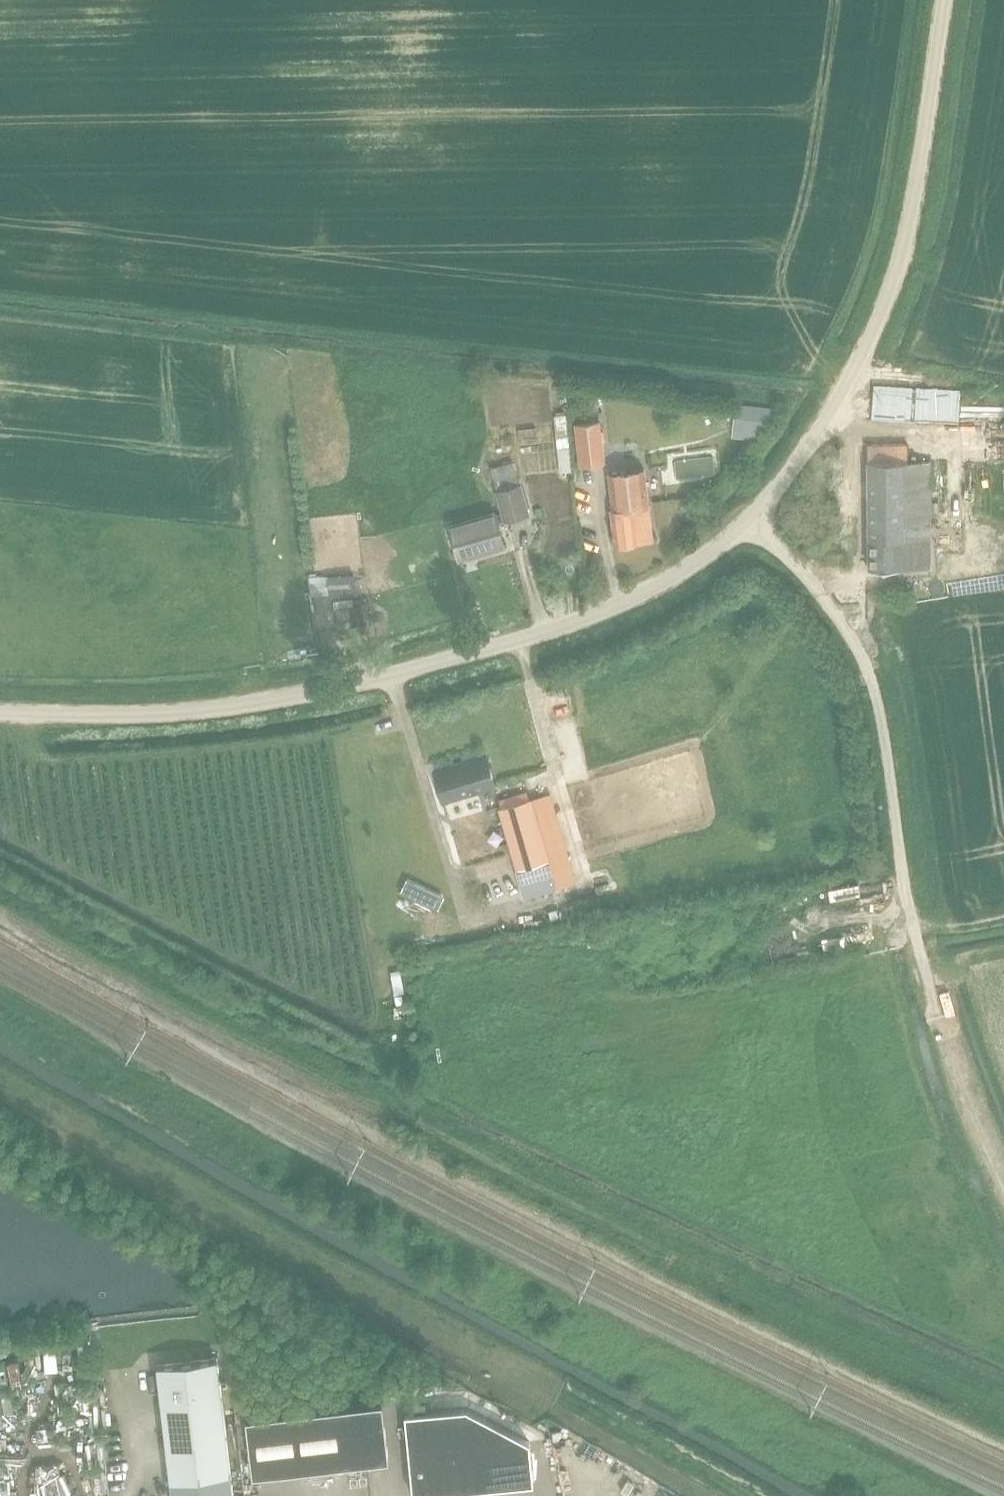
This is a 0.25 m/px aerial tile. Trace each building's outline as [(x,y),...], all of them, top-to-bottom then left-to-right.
[(873,384),(871,418),(956,424),(958,389),(873,384)] [(735,404),(733,426),(765,429),(767,407),(735,404)] [(571,471),(566,414),(554,415),(559,472),(571,471)] [(599,421),(574,424),(579,464),(604,461),(599,421)] [(531,438),(530,423),(516,424),(517,438),(531,438)] [(910,441),(867,443),(867,568),(915,567),(914,539),(931,539),(930,461),(912,461),(910,441)] [(528,513),(520,484),(519,480),(516,467),(514,468),(513,462),(486,468),(486,469),(483,470),(485,479),(489,478),(491,488),(496,487),(497,490),(496,491),(502,510),(494,513),(494,512),(450,525),(458,554),(485,546),(486,550),(503,545),(497,521),(504,519),(528,513)] [(614,543),(639,540),(652,538),(645,482),(644,473),(620,476),(619,464),(607,465),(613,509),(610,509),(614,543)] [(577,498),(580,518),(590,517),(587,497),(577,498)] [(309,576),(310,595),(347,592),(346,575),(329,576),(329,575),(309,576)] [(335,599),(338,628),(351,627),(350,607),(349,607),(349,598),(335,599)] [(354,607),(350,607),(351,627),(366,625),(364,606),(354,607)] [(442,801),(495,785),(486,754),(433,770),(442,801)] [(528,798),(499,806),(517,868),(516,868),(524,897),(556,887),(548,859),(530,797),(528,798)] [(156,1365),(172,1495),(233,1495),(217,1358),(156,1365)] [(252,1476),(388,1460),(382,1403),(245,1419),(252,1476)] [(412,1495),(533,1482),(529,1441),(468,1408),(403,1416),(412,1495)]
